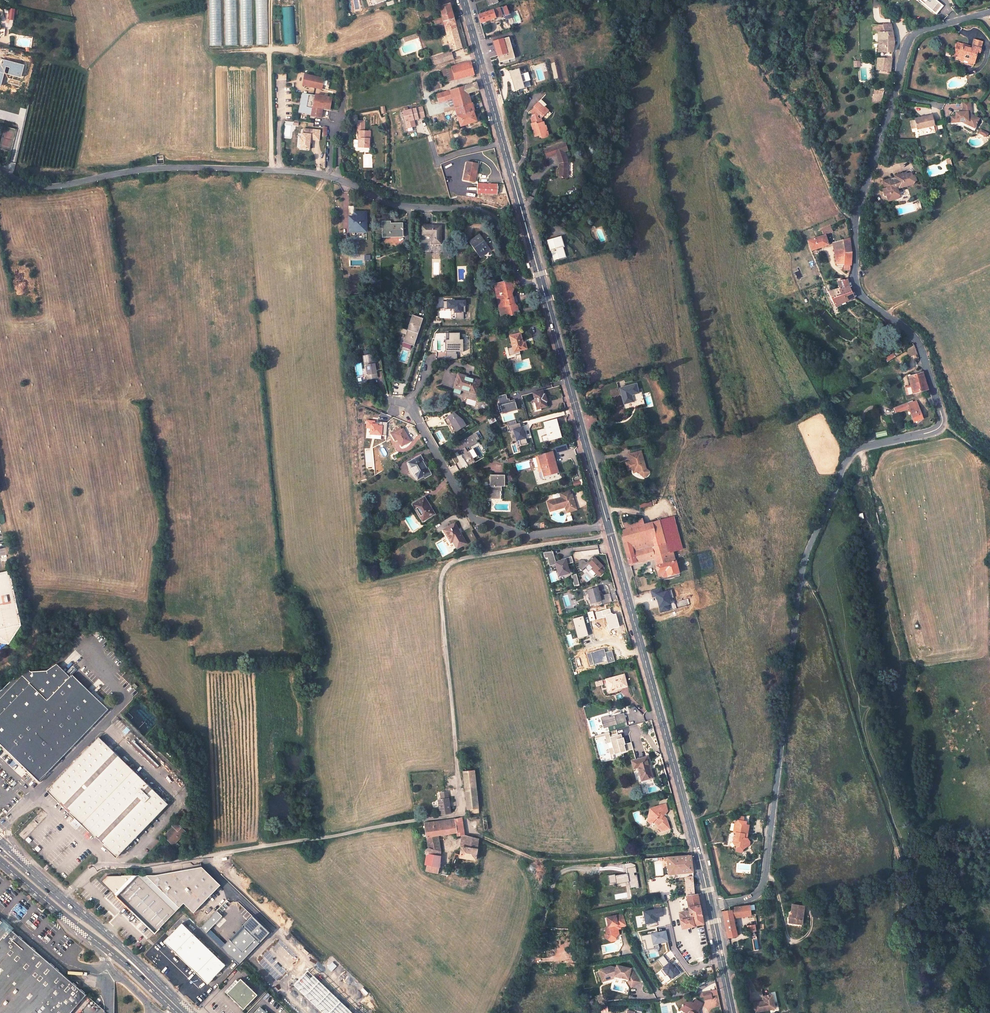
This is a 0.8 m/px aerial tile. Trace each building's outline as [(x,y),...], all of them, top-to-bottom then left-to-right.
[(220,0),(210,0),(211,45),(221,45),(220,11),(221,11),(220,0)] [(236,0),(225,0),(226,45),(237,45),(236,0)] [(252,0),(240,0),(242,45),(253,45),(252,0)] [(256,10),(266,10),(266,0),(256,0),(256,10)] [(944,7),(934,0),(919,0),(918,1),(937,16),(944,7)] [(449,4),(440,7),(443,19),(430,23),(431,27),(436,26),(440,24),(444,23),(453,20),(449,4)] [(481,25),(510,13),(508,5),(500,8),(499,7),(498,8),(498,9),(487,13),(487,12),(484,13),(484,14),(479,16),(481,25)] [(294,7),(282,7),(284,45),(296,44),(294,7)] [(453,20),(444,23),(446,28),(452,52),(461,49),(453,20)] [(883,32),(877,32),(878,51),(892,51),(893,42),(892,34),(890,24),(883,24),(883,32)] [(423,29),(424,34),(437,30),(436,26),(431,27),(424,29),(423,29)] [(511,36),(494,41),(501,63),(518,58),(511,36)] [(970,44),(979,47),(980,39),(971,38),(970,44)] [(959,45),(955,44),(953,51),(958,52),(957,55),(956,57),(963,58),(963,57),(967,58),(966,59),(973,61),(976,51),(978,51),(979,47),(970,44),(969,47),(967,47),(965,46),(965,45),(960,43),(959,45)] [(452,52),(446,54),(446,56),(448,62),(454,60),(452,52)] [(434,66),(448,62),(446,56),(446,54),(431,58),(432,61),(434,66)] [(891,58),(878,57),(877,69),(890,71),(891,58)] [(455,81),(474,75),(471,63),(452,68),(455,81)] [(509,71),(515,91),(526,88),(525,82),(533,80),(530,72),(522,74),(520,68),(509,71)] [(531,72),(533,79),(539,77),(536,70),(531,72)] [(335,81),(304,75),(302,85),(317,88),(334,91),(335,81)] [(477,83),(436,96),(442,114),(455,110),(458,118),(455,119),(457,125),(460,124),(462,127),(477,123),(470,95),(479,92),(477,83)] [(334,91),(317,88),(316,96),(333,98),(334,91)] [(873,90),(871,102),(881,103),(882,91),(873,90)] [(316,96),(303,95),(301,114),(313,115),(313,117),(330,119),(333,98),(316,96)] [(542,100),(535,107),(537,109),(533,113),(535,115),(532,117),(532,122),(531,122),(531,134),(535,135),(535,137),(537,137),(537,139),(542,139),(542,138),(545,138),(544,125),(542,125),(542,122),(539,119),(541,116),(546,122),(553,115),(546,108),(548,106),(542,100)] [(972,101),(962,102),(963,112),(956,113),(956,116),(951,117),(951,124),(963,123),(969,123),(974,128),(980,122),(973,117),(972,101)] [(949,115),(953,115),(953,110),(954,110),(954,104),(945,105),(945,112),(949,112),(949,115)] [(416,120),(426,118),(423,105),(404,110),(405,111),(400,112),(403,124),(406,123),(408,129),(417,127),(416,120)] [(916,129),(934,126),(932,116),(914,119),(916,129)] [(365,120),(357,120),(357,131),(359,131),(358,146),(368,147),(370,131),(365,131),(365,120)] [(986,137),(988,132),(980,128),(977,133),(986,137)] [(320,131),(304,129),(303,134),(302,134),(302,139),(301,139),(300,144),(301,144),(301,149),(310,150),(311,140),(319,141),(320,131)] [(567,144),(547,149),(549,158),(558,155),(560,165),(559,179),(568,179),(570,163),(566,153),(569,152),(567,144)] [(479,164),(467,162),(463,181),(473,182),(474,174),(477,174),(479,164)] [(887,187),(888,190),(885,191),(886,197),(889,196),(891,203),(898,200),(900,196),(897,188),(909,184),(909,183),(915,180),(914,175),(911,175),(910,172),(905,174),(905,172),(893,176),(894,177),(882,180),(884,186),(885,188),(887,187)] [(498,185),(478,184),(477,194),(497,195),(498,185)] [(354,216),(349,216),(348,227),(355,227),(355,232),(365,232),(365,212),(354,211),(354,216)] [(389,221),(381,221),(381,227),(383,227),(383,236),(389,236),(389,234),(402,234),(402,223),(389,223),(389,221)] [(440,225),(419,224),(419,235),(429,235),(429,244),(440,244),(440,225)] [(822,234),(831,231),(828,225),(820,229),(822,234)] [(478,234),(468,241),(478,254),(483,251),(485,253),(489,250),(478,234)] [(561,234),(548,237),(550,247),(551,246),(554,258),(562,256),(559,246),(564,245),(561,234)] [(827,246),(824,235),(823,236),(806,241),(810,251),(827,246)] [(848,238),(832,244),(837,266),(842,266),(849,266),(850,259),(848,238)] [(508,278),(492,282),(500,315),(516,311),(515,305),(513,303),(509,290),(510,285),(509,282),(508,278)] [(838,289),(826,292),(833,307),(852,298),(846,281),(841,282),(837,283),(838,289)] [(456,318),(464,318),(464,307),(468,307),(468,300),(444,300),(444,309),(456,309),(456,318)] [(417,346),(424,317),(412,314),(405,343),(417,346)] [(455,317),(445,317),(446,348),(456,347),(455,317)] [(517,349),(525,347),(523,341),(520,342),(517,332),(507,335),(511,346),(505,348),(507,355),(513,353),(512,351),(517,349)] [(906,348),(908,357),(916,355),(915,347),(906,348)] [(892,360),(900,354),(898,350),(891,354),(892,356),(883,361),(885,364),(892,360)] [(371,354),(360,357),(365,379),(375,377),(373,368),(380,366),(378,359),(372,361),(371,354)] [(922,373),(908,377),(914,394),(927,391),(922,373)] [(479,384),(458,376),(452,396),(458,398),(461,391),(475,395),(479,384)] [(620,388),(624,404),(634,401),(632,395),(639,393),(636,383),(620,388)] [(541,389),(532,391),(536,407),(545,405),(544,400),(546,399),(544,393),(542,393),(541,389)] [(499,396),(504,414),(519,410),(517,399),(510,401),(508,394),(499,396)] [(908,410),(912,423),(921,420),(916,402),(911,404),(911,401),(895,408),(893,408),(895,414),(908,410)] [(457,432),(467,427),(459,411),(449,416),(457,432)] [(552,418),(543,420),(548,439),(557,436),(552,418)] [(388,433),(389,423),(377,422),(377,420),(368,420),(368,428),(372,429),(372,434),(385,435),(385,433),(388,433)] [(528,427),(515,428),(516,441),(529,439),(528,427)] [(402,429),(393,435),(401,446),(409,441),(402,429)] [(477,456),(472,446),(482,441),(478,433),(453,446),(464,468),(476,462),(474,458),(477,456)] [(537,466),(539,471),(542,470),(544,478),(558,474),(551,451),(536,456),(539,466),(537,466)] [(643,451),(631,454),(636,472),(642,470),(642,472),(646,475),(650,470),(648,468),(643,451)] [(419,456),(407,464),(410,469),(411,469),(417,478),(429,472),(419,456)] [(503,475),(490,475),(490,484),(487,484),(486,497),(500,498),(500,485),(503,485),(503,475)] [(570,493),(569,488),(558,491),(560,497),(546,500),(549,509),(566,504),(568,511),(577,509),(572,493),(570,493)] [(434,513),(423,497),(412,504),(415,508),(416,508),(423,520),(434,513)] [(645,519),(627,523),(628,529),(621,531),(631,566),(656,560),(660,576),(663,575),(664,577),(680,572),(677,560),(676,561),(674,551),(671,552),(668,542),(666,542),(661,520),(646,524),(645,519)] [(455,521),(443,529),(450,539),(453,537),(459,548),(468,542),(455,521)] [(579,557),(598,554),(597,544),(573,547),(574,553),(578,552),(579,557)] [(593,556),(586,562),(591,568),(588,571),(595,579),(604,571),(600,567),(602,565),(593,556)] [(578,558),(561,557),(560,570),(568,570),(568,572),(580,573),(581,565),(578,565),(578,558)] [(0,571),(0,636),(8,642),(19,622),(6,569),(0,571)] [(573,586),(578,585),(575,574),(570,575),(573,586)] [(587,603),(600,600),(597,586),(584,589),(587,603)] [(651,598),(654,597),(658,613),(670,610),(665,590),(662,591),(661,587),(649,590),(651,598)] [(610,619),(597,622),(599,630),(601,629),(603,638),(601,639),(603,646),(616,642),(610,619)] [(2,744),(26,721),(69,677),(60,667),(52,672),(46,673),(33,672),(31,670),(20,673),(1,691),(0,691),(0,742),(2,744)] [(624,672),(606,677),(609,687),(612,686),(612,687),(627,683),(624,672)] [(38,781),(108,708),(72,674),(69,677),(2,744),(38,781)] [(877,686),(875,676),(861,679),(863,690),(877,686)] [(625,722),(622,712),(599,718),(602,728),(625,722)] [(623,743),(621,733),(609,736),(608,732),(604,733),(609,757),(600,759),(601,761),(624,756),(623,752),(632,749),(631,742),(623,743)] [(54,791),(118,854),(170,803),(102,735),(50,787),(54,791)] [(648,753),(632,757),(634,765),(638,763),(642,777),(653,774),(648,753)] [(474,777),(474,770),(462,771),(463,778),(474,777)] [(477,806),(474,777),(463,778),(466,807),(469,807),(477,806)] [(448,798),(437,799),(440,814),(450,813),(448,798)] [(660,801),(656,801),(652,805),(653,807),(650,810),(652,812),(648,816),(652,820),(655,817),(660,821),(659,823),(664,827),(666,824),(668,826),(670,825),(669,819),(666,817),(667,814),(662,809),(665,806),(660,801)] [(438,835),(458,832),(459,835),(465,834),(466,834),(462,817),(456,818),(457,822),(451,823),(450,819),(434,821),(425,822),(427,836),(433,835),(438,835)] [(171,826),(162,836),(172,845),(185,832),(174,821),(170,826),(171,826)] [(748,824),(739,823),(738,826),(736,826),(735,835),(738,836),(737,840),(736,840),(735,847),(737,849),(739,849),(739,852),(741,852),(744,850),(747,850),(751,847),(751,845),(748,841),(750,841),(750,839),(749,837),(750,827),(747,827),(748,824)] [(465,834),(462,847),(466,847),(468,847),(469,845),(468,845),(468,842),(473,843),(474,836),(466,834),(465,834)] [(433,845),(440,844),(438,835),(433,835),(433,839),(429,840),(429,842),(430,847),(433,847),(433,845)] [(466,847),(462,847),(461,855),(476,858),(480,838),(474,836),(473,843),(468,842),(468,845),(469,845),(468,847),(466,847)] [(440,844),(433,845),(433,847),(430,847),(429,848),(428,848),(428,849),(427,849),(427,851),(427,852),(428,855),(428,859),(432,859),(432,865),(438,867),(439,866),(442,849),(440,844)] [(666,858),(669,857),(670,872),(694,869),(692,853),(666,855),(666,858)] [(624,873),(607,876),(608,884),(627,882),(628,889),(638,887),(636,873),(636,874),(635,863),(623,864),(624,873)] [(109,875),(104,881),(159,934),(187,905),(196,913),(222,886),(201,865),(153,873),(109,875)] [(694,874),(686,874),(688,892),(696,890),(694,874)] [(688,892),(690,908),(682,910),(685,925),(705,920),(698,890),(696,890),(688,892)] [(742,907),(744,918),(752,917),(750,906),(742,907)] [(807,907),(794,906),(793,912),(795,912),(794,916),(791,916),(790,920),(795,920),(794,925),(803,926),(803,921),(806,922),(807,907)] [(640,911),(642,924),(656,922),(655,917),(662,916),(660,907),(640,911)] [(728,938),(737,937),(734,919),(744,918),(742,907),(734,908),(735,911),(722,913),(728,938)] [(620,926),(621,924),(623,924),(628,923),(624,911),(608,915),(610,924),(609,924),(607,925),(609,931),(609,935),(614,937),(617,937),(617,932),(620,932),(621,931),(620,926)] [(58,1012),(61,1010),(64,1012),(71,1012),(83,1001),(86,996),(0,924),(0,1012),(59,1012),(58,1012)] [(188,925),(169,945),(210,984),(229,965),(188,925)] [(755,926),(747,927),(749,937),(756,936),(756,934),(758,933),(758,931),(755,931),(755,926)] [(664,930),(639,935),(640,940),(643,939),(645,949),(657,947),(656,943),(666,942),(664,930)] [(618,939),(617,937),(614,937),(609,935),(609,931),(607,932),(608,936),(613,940),(618,939)] [(258,956),(252,963),(258,968),(263,961),(258,956)] [(596,969),(599,982),(614,978),(626,981),(628,987),(637,985),(633,968),(613,964),(613,966),(609,965),(596,969)] [(244,1007),(258,993),(241,977),(239,980),(237,978),(235,980),(237,982),(228,991),(244,1007)] [(706,993),(707,996),(714,995),(714,992),(713,988),(705,989),(706,993)] [(98,1012),(104,1012),(105,1012),(86,996),(83,1001),(98,1012)] [(772,996),(764,997),(765,1002),(755,1004),(757,1012),(775,1009),(772,996)] [(683,1006),(691,1010),(691,1012),(703,1012),(701,1012),(700,1009),(705,1001),(698,998),(696,1001),(693,999),(690,999),(688,998),(683,1006)]
